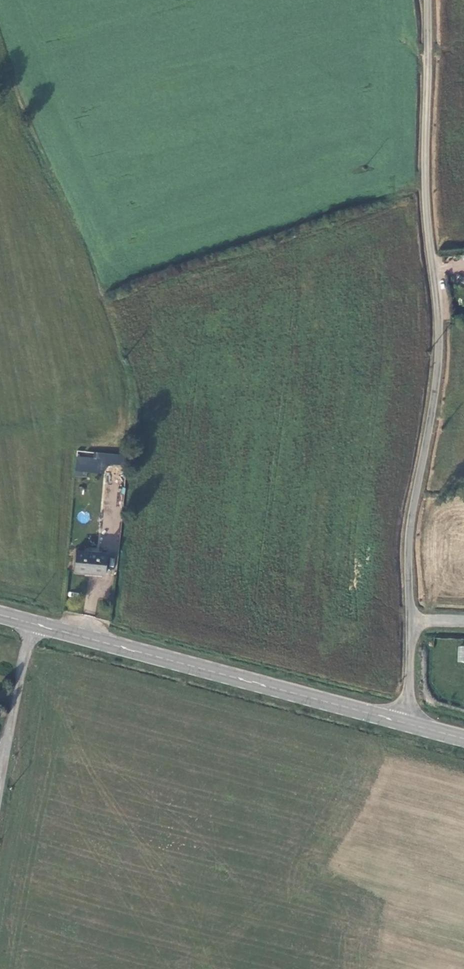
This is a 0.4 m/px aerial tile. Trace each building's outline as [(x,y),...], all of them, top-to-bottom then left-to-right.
[(77,450),(76,466),(88,467),(89,460),(94,460),(95,452),(77,450)] [(94,460),(116,462),(118,462),(118,454),(95,452),(94,460)] [(116,466),(126,467),(126,455),(118,454),(118,462),(116,462),(116,466)] [(112,561),(118,561),(121,531),(115,530),(112,561)] [(74,571),(105,574),(107,553),(76,550),(74,571)]
